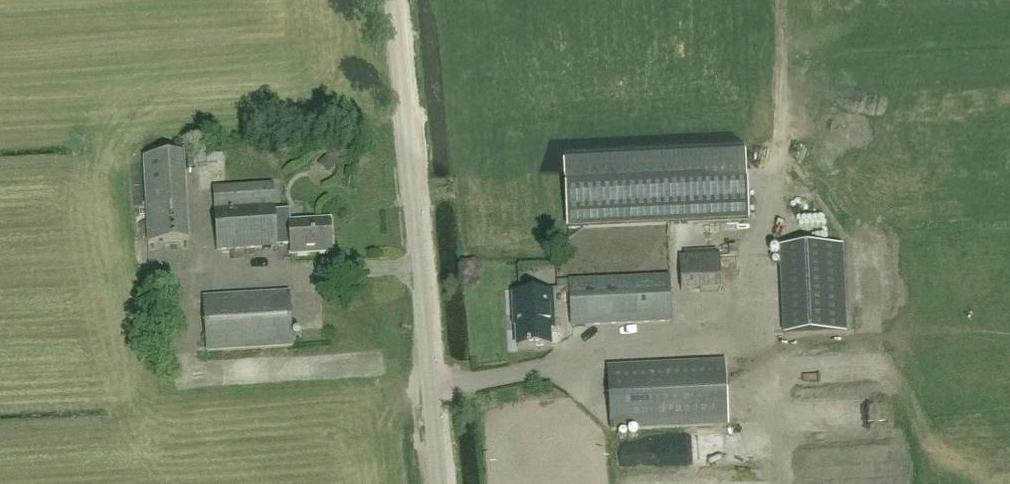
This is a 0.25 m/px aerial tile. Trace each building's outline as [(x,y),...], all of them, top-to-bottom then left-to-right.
[(745,141),(565,149),(568,229),(748,221),(745,141)] [(228,185),(226,154),(200,157),(200,188),(213,188),(216,250),(277,247),(277,245),(292,245),(292,255),(333,253),(331,221),(290,223),(291,228),(276,229),(273,182),(228,185)] [(148,241),(190,240),(185,155),(143,156),(148,241)] [(784,336),(847,333),(844,246),(780,249),(784,336)] [(683,292),(722,290),(721,255),(681,256),(683,292)] [(570,325),(672,322),(670,276),(569,281),(570,325)] [(207,351),(294,345),(291,291),(204,296),(207,351)] [(555,331),(553,292),(513,294),(514,319),(517,319),(518,349),(551,348),(550,331),(555,331)] [(608,429),(725,425),(723,362),(606,366),(608,429)]
